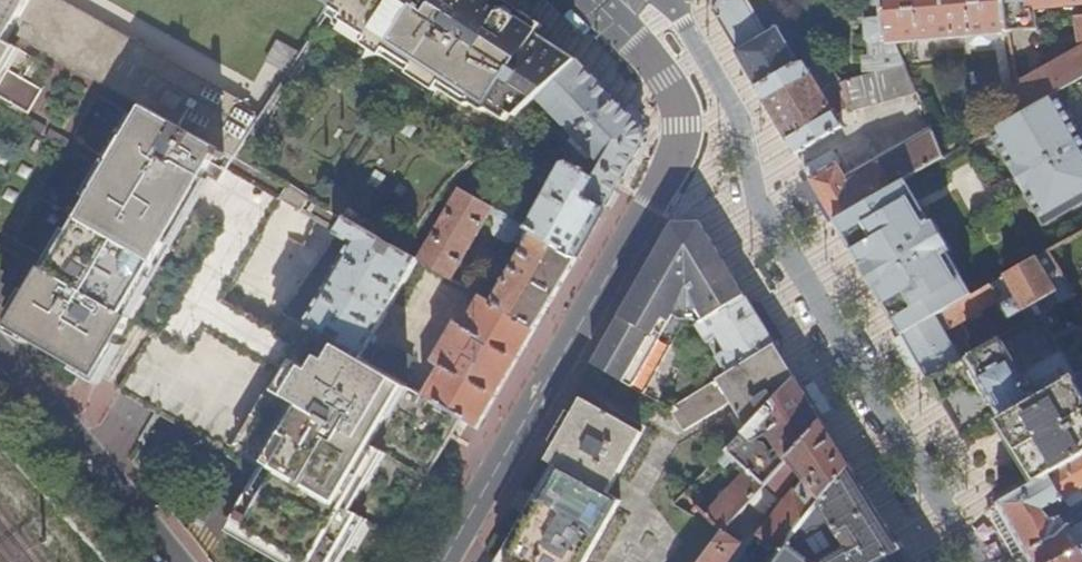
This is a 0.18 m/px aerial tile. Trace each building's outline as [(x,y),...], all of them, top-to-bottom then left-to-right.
[(0,22),(0,246),(44,271),(13,327),(99,376),(131,320),(141,325),(153,332),(121,391),(231,453),(230,456),(238,461),(258,472),(232,519),(240,524),(295,555),(305,560),(308,561),(378,561),(413,498),(450,435),(456,425),(461,417),(423,394),(400,381),(338,344),(328,339),(316,332),(304,325),(282,313),(337,234),(338,232),(347,219),(378,237),(384,240),(394,247),(403,252),(450,183),(470,164),(474,159),(486,147),(502,132),(515,120),(520,115),(538,97),(575,60),(542,39),(536,35),(543,24),(505,0),(337,0),(329,14),(314,36),(293,67),(287,77),(264,113),(234,158),(13,33),(15,30),(0,22)] [(15,30),(32,0),(0,0),(0,22),(15,30)] [(15,30),(13,33),(234,158),(264,113),(287,77),(293,67),(314,36),(329,14),(337,0),(32,0),(15,30)] [(748,0),(724,0),(720,0),(713,13),(736,52),(758,90),(799,66),(778,30),(769,36),(748,0)] [(884,0),(864,0),(866,41),(872,45),(873,57),(877,57),(880,73),(906,66),(896,43),(888,43),(884,0)] [(1005,0),(884,0),(888,43),(896,43),(923,41),(937,40),(972,37),(973,46),(991,44),(991,35),(1009,34),(1005,0)] [(1009,34),(1037,31),(1037,10),(1081,5),(1081,0),(1005,0),(1009,34)] [(1080,52),(1064,61),(1018,86),(1023,113),(1058,94),(1081,80),(1081,50),(1080,52)] [(584,197),(604,207),(614,189),(618,182),(643,138),(642,127),(607,92),(582,67),(575,60),(538,97),(568,130),(565,134),(570,140),(574,136),(591,155),(577,168),(595,179),(584,197)] [(906,66),(880,73),(840,84),(826,60),(808,64),(799,66),(758,90),(776,121),(796,156),(844,128),(835,115),(822,92),(826,90),(834,94),(837,93),(846,108),(852,105),(854,112),(919,95),(906,66)] [(1023,113),(1018,86),(1000,89),(1008,123),(1023,113)] [(835,115),(846,108),(837,93),(834,94),(826,90),(822,92),(835,115)] [(1008,123),(992,132),(1000,147),(1006,144),(1015,160),(1009,163),(1027,195),(1033,192),(1042,208),(1036,211),(1044,226),(1081,205),(1081,141),(1079,136),(1081,134),(1058,94),(1023,113),(1008,123)] [(501,162),(534,130),(520,115),(515,120),(502,132),(486,147),(501,162)] [(906,181),(946,159),(933,129),(878,161),(877,159),(869,164),(869,166),(872,170),(852,182),(848,177),(833,152),(804,169),(816,190),(836,222),(906,181)] [(1006,144),(1000,147),(1009,163),(1015,160),(1006,144)] [(450,183),(460,190),(470,195),(491,173),(474,159),(470,164),(450,183)] [(527,227),(576,257),(592,228),(604,207),(584,197),(595,179),(577,168),(566,162),(563,164),(527,227)] [(872,170),(869,166),(848,177),(852,182),(872,170)] [(930,222),(906,181),(836,222),(839,229),(846,240),(870,281),(903,336),(973,296),(949,254),(953,252),(934,220),(930,222)] [(483,298),(535,328),(556,292),(576,257),(527,227),(519,224),(501,213),(470,195),(460,190),(418,260),(451,279),(489,213),(493,216),(495,225),(492,230),(493,235),(508,243),(514,241),(524,247),(494,297),(486,292),(483,298)] [(1027,195),(1036,211),(1042,208),(1033,192),(1027,195)] [(501,213),(519,224),(526,211),(507,201),(501,213)] [(338,344),(400,381),(414,357),(389,343),(385,349),(370,341),(418,260),(403,252),(394,247),(389,256),(378,250),(384,240),(378,237),(347,219),(338,232),(337,234),(351,244),(304,325),(316,332),(328,339),(334,330),(343,335),(338,344)] [(630,294),(591,363),(644,393),(683,326),(698,326),(745,296),(722,259),(700,224),(672,223),(639,278),(630,294)] [(1049,252),(1074,292),(1081,281),(1081,233),(1049,252)] [(973,296),(903,336),(917,360),(929,380),(975,354),(968,341),(972,339),(963,323),(1000,301),(1004,308),(1003,309),(1009,320),(1024,311),(1030,322),(1042,315),(1076,295),(1074,292),(1049,252),(1028,264),(973,296)] [(461,417),(478,426),(507,376),(535,328),(483,298),(480,296),(464,323),(456,320),(432,360),(440,365),(423,394),(461,417)] [(758,318),(745,296),(698,326),(708,343),(716,336),(727,353),(718,358),(727,373),(775,344),(758,318)] [(1078,376),(1042,315),(1030,322),(975,354),(929,380),(932,385),(964,441),(1001,420),(1005,418),(1078,376)] [(727,373),(669,408),(686,433),(732,404),(736,411),(731,415),(742,433),(795,377),(788,366),(775,344),(727,373)] [(1005,418),(1042,479),(1081,456),(1081,402),(1073,385),(1078,382),(1081,380),(1081,373),(1078,376),(1005,418)] [(795,377),(742,433),(725,452),(727,453),(733,459),(745,470),(764,486),(823,423),(814,408),(795,377)] [(1078,382),(1073,385),(1081,402),(1081,389),(1078,382)] [(582,398),(546,459),(559,468),(514,545),(542,561),(582,561),(616,501),(605,493),(640,433),(582,398)] [(1005,418),(1001,420),(1030,470),(1038,482),(1042,479),(1005,418)] [(700,561),(727,561),(740,543),(731,536),(738,527),(747,520),(772,492),(777,496),(799,472),(805,479),(796,491),(793,490),(760,534),(781,552),(808,516),(849,464),(836,443),(823,423),(764,486),(723,531),(700,561)] [(733,459),(727,453),(720,461),(725,466),(733,459)] [(1000,503),(1001,504),(1030,555),(1034,561),(1081,561),(1081,524),(1071,530),(1064,518),(1065,512),(1072,522),(1081,515),(1081,488),(1081,487),(1081,456),(1042,479),(1038,482),(1000,503)] [(888,558),(901,549),(891,533),(882,518),(849,464),(808,516),(781,552),(773,561),(890,561),(888,558)] [(706,514),(723,531),(764,486),(745,470),(706,514)] [(1030,555),(1001,504),(989,512),(1018,561),(1030,555)]
